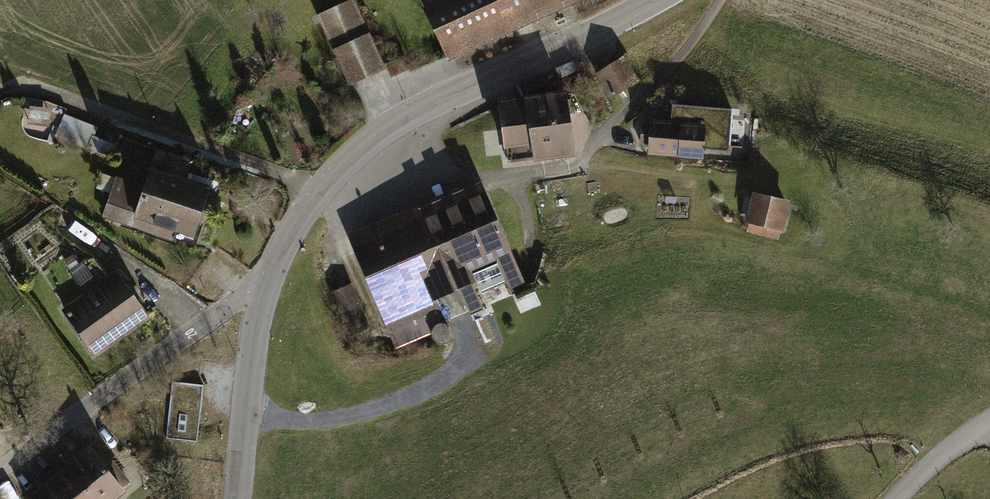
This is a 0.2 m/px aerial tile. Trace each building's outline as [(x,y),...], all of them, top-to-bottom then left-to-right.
[(350,87),(387,70),(355,0),(354,0),(318,17),(350,87)] [(450,65),(587,2),(586,0),(435,0),(423,6),(425,11),(450,65)] [(406,57),(386,66),(392,78),(411,69),(406,57)] [(594,78),(610,102),(641,83),(626,58),(594,78)] [(536,165),(578,159),(570,94),(527,99),(536,161),(536,165)] [(508,165),(536,161),(527,99),(500,103),(508,165)] [(28,132),(49,135),(53,103),(33,100),(28,132)] [(647,143),(646,153),(703,158),(703,148),(728,150),(728,144),(730,144),(732,114),(731,114),(731,107),(671,102),(670,119),(649,118),(649,123),(640,123),(639,143),(647,143)] [(70,112),(62,123),(88,142),(96,130),(70,112)] [(120,170),(144,178),(146,173),(161,177),(180,183),(187,160),(129,142),(120,170)] [(152,239),(157,224),(211,241),(225,198),(204,191),(212,168),(187,160),(180,183),(161,177),(152,206),(127,198),(117,228),(152,239)] [(347,231),(386,324),(438,301),(435,295),(458,285),(470,311),(487,304),(528,286),(480,174),(347,231)] [(744,220),(748,221),(746,230),(778,238),(780,229),(783,230),(790,199),(752,189),(744,220)] [(117,273),(62,311),(96,359),(151,321),(117,273)] [(202,395),(203,383),(172,380),(166,438),(197,441),(201,407),(202,395)] [(102,497),(121,480),(89,442),(69,458),(102,497)] [(102,497),(69,458),(23,497),(25,498),(99,498),(102,497)]
